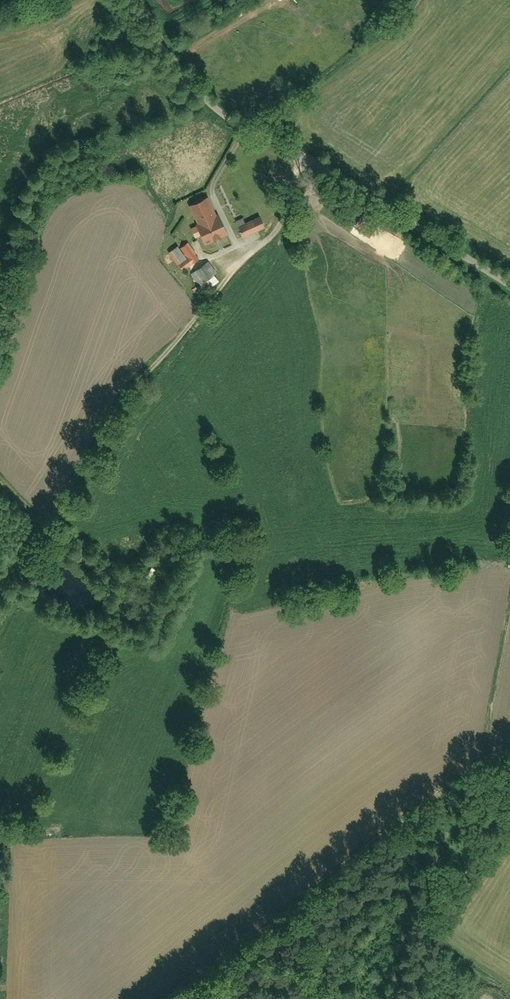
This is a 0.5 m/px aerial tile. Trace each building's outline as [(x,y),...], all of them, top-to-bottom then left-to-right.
[(211,197),(189,206),(206,246),(228,236),(211,197)] [(240,226),(244,237),(264,230),(260,219),(240,226)] [(180,248),(188,258),(178,266),(182,273),(200,260),(187,243),(180,248)] [(209,259),(189,276),(199,287),(219,270),(209,259)]
